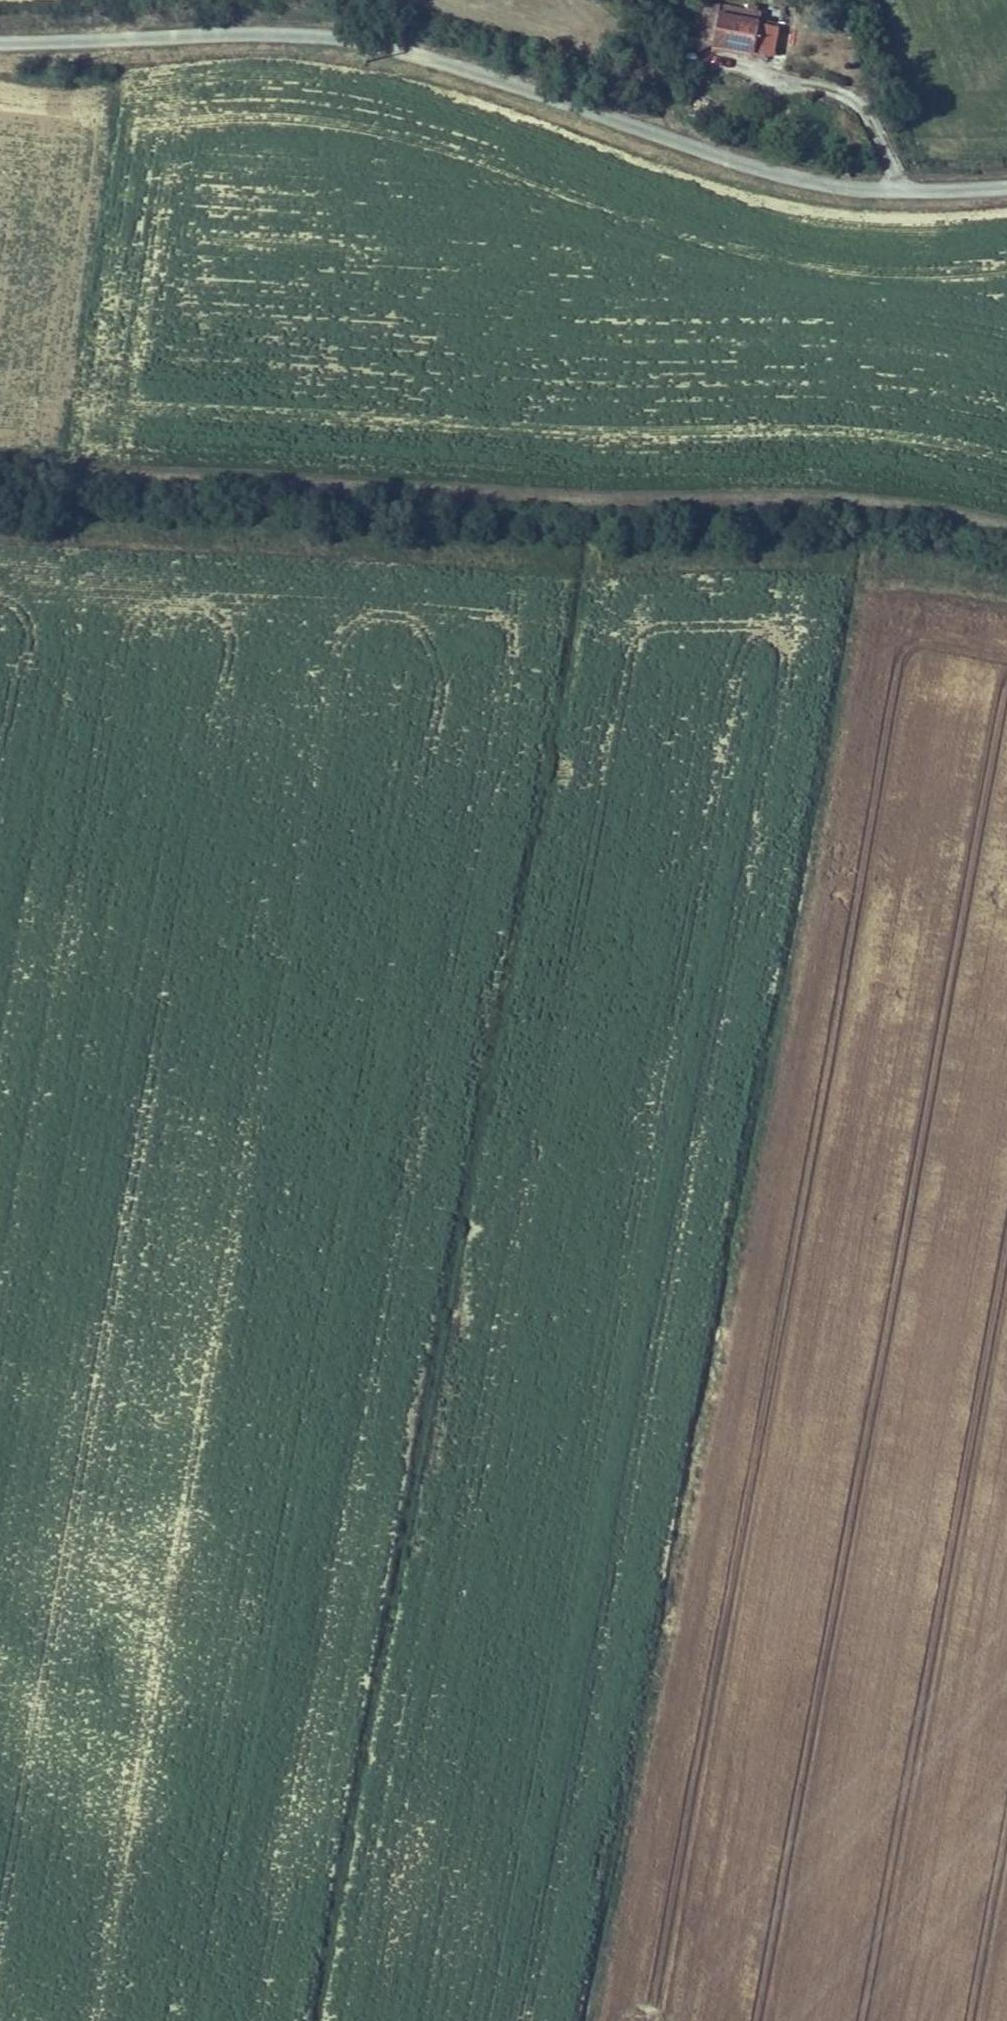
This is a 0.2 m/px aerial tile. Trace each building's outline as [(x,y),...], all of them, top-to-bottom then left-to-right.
[(701,12),(693,62),(708,53),(765,66),(768,47),(761,46),(764,32),(755,31),(757,21),(711,12),(711,8),(701,12)]
